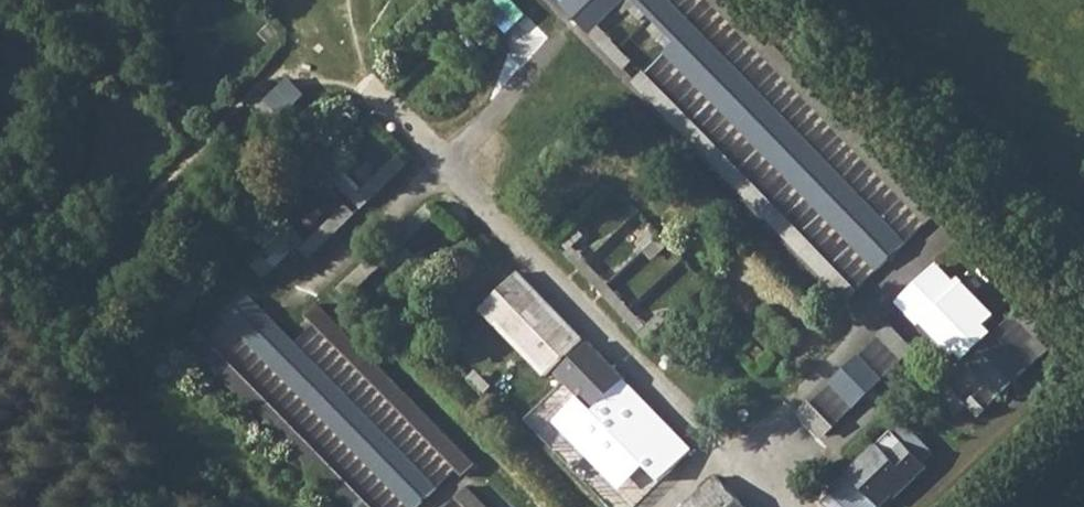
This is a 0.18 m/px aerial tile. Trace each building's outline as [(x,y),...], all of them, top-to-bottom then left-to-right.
[(559,4),(586,31),(619,0),(563,0),(559,4)] [(673,41),(662,51),(875,268),(903,241),(666,0),(634,0),(673,41)] [(367,189),(345,167),(335,177),(367,208),(412,163),(402,154),(367,189)] [(351,205),(305,247),(313,257),(359,215),(351,205)] [(898,296),(951,353),(954,350),(997,393),(1025,368),(982,324),(993,314),(956,276),(950,281),(933,263),(898,296)] [(515,270),(477,307),(542,373),(580,337),(515,270)] [(247,295),(223,317),(411,506),(434,484),(247,295)] [(855,353),(828,380),(852,405),(880,379),(855,353)] [(622,379),(574,426),(611,464),(627,448),(655,479),(686,449),(658,418),(622,379)] [(544,406),(559,417),(577,394),(562,382),(544,406)] [(847,506),(874,506),(890,493),(894,498),(924,468),(891,429),(828,486),(847,506)] [(716,474),(685,506),(751,506),(716,474)] [(454,490),(471,506),(489,506),(463,481),(454,490)]
